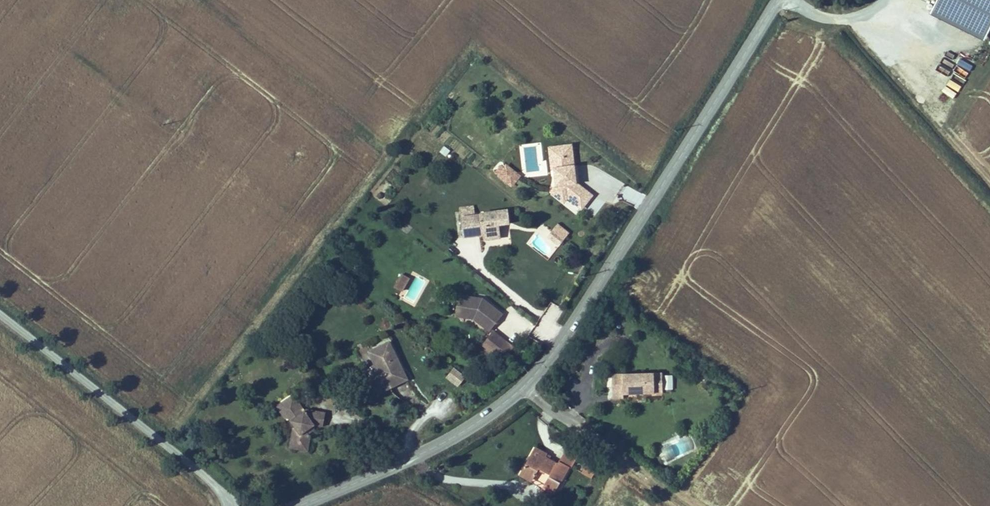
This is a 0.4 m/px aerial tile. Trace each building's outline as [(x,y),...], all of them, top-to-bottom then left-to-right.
[(929,14),(984,41),(989,29),(989,0),(936,0),(929,14)] [(954,89),(967,96),(974,84),(961,76),(954,89)] [(587,215),(596,201),(579,190),(577,173),(574,152),(561,154),(562,163),(558,163),(560,175),(558,175),(558,177),(560,192),(560,194),(556,201),(569,210),(573,205),(587,215)] [(562,163),(561,154),(552,155),(555,177),(558,177),(558,175),(560,175),(558,163),(562,163)] [(498,176),(515,189),(521,182),(508,172),(504,168),(498,176)] [(508,172),(521,182),(522,180),(510,170),(508,172)] [(462,215),(476,212),(474,204),(460,207),(462,215)] [(500,214),(501,222),(497,222),(496,215),(483,216),(483,217),(463,220),(465,240),(485,238),(490,237),(491,242),(503,241),(501,228),(512,227),(510,213),(500,214)] [(571,238),(559,229),(554,235),(566,244),(571,238)] [(566,244),(554,235),(550,240),(561,250),(566,244)] [(402,294),(410,277),(400,273),(393,290),(402,294)] [(461,316),(465,297),(461,296),(456,317),(473,321),(477,323),(478,321),(476,319),(461,316)] [(504,317),(484,301),(465,297),(461,316),(476,319),(478,321),(477,323),(490,334),(504,317)] [(496,358),(507,344),(494,334),(483,348),(496,358)] [(388,382),(404,375),(402,369),(399,370),(397,365),(400,364),(390,340),(372,348),(382,371),(370,376),(376,391),(389,385),(388,382)] [(382,371),(372,348),(369,349),(376,366),(368,370),(370,376),(382,371)] [(454,367),(445,378),(457,388),(466,377),(454,367)] [(617,391),(656,388),(655,368),(605,371),(606,385),(616,384),(617,391)] [(389,385),(406,378),(404,375),(388,382),(389,385)] [(664,390),(673,390),(673,375),(664,375),(664,390)] [(617,395),(617,391),(616,384),(606,385),(606,395),(617,395)] [(305,423),(317,424),(319,410),(301,407),(299,409),(293,401),(295,400),(292,397),(291,398),(287,393),(276,401),(282,409),(281,413),(282,415),(289,424),(287,426),(285,446),(303,448),(305,434),(299,428),(300,424),(305,423)] [(282,409),(276,401),(270,406),(279,417),(282,415),(281,413),(282,409)] [(554,493),(576,455),(565,449),(557,463),(544,455),(546,452),(536,446),(520,472),(531,480),(538,469),(549,475),(542,486),(554,493)]
